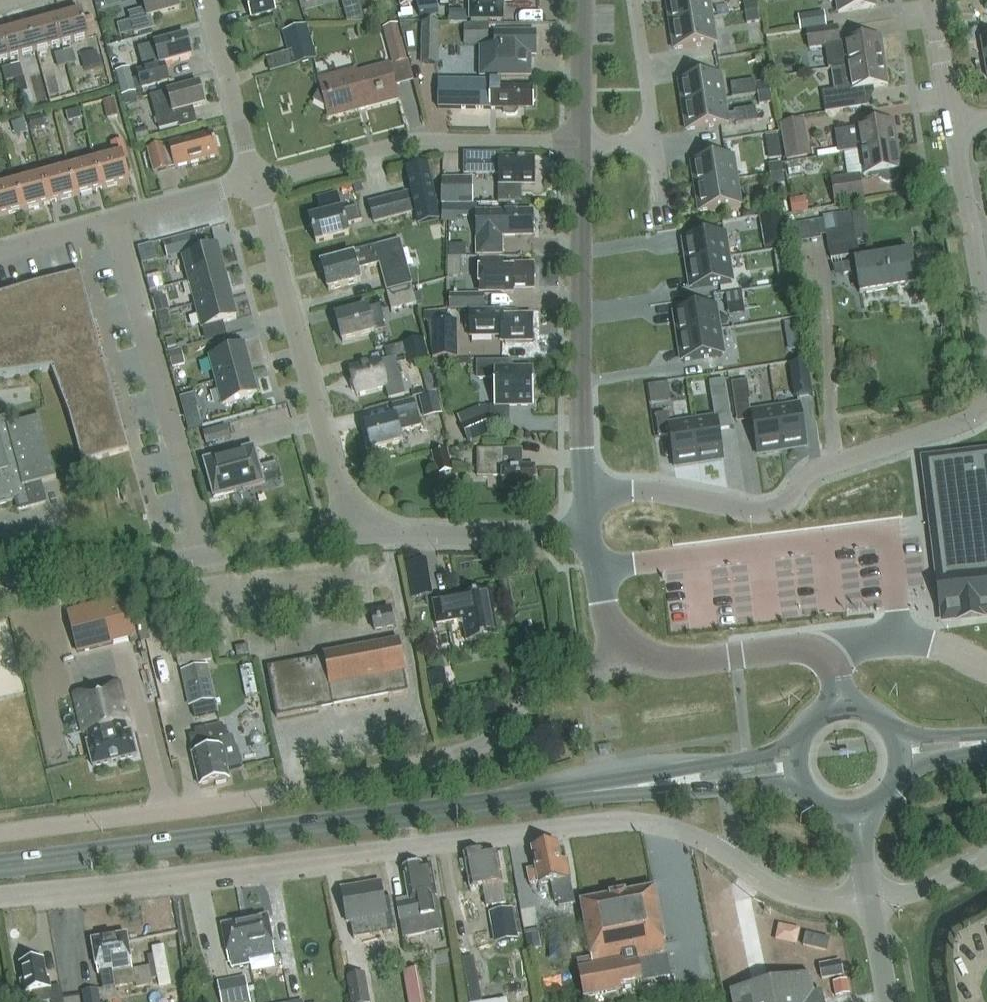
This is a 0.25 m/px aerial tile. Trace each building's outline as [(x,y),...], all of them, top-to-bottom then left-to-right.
[(179,9),(177,0),(143,0),(145,9),(129,13),(135,33),(154,28),(151,16),(179,9)] [(274,10),(272,0),(250,0),(254,16),(274,10)] [(421,16),(440,11),(437,0),(416,0),(421,16)] [(470,20),(503,20),(503,1),(536,1),(536,0),(471,0),(470,20)] [(712,18),(709,0),(667,0),(671,25),(712,18)] [(838,13),(876,7),(874,0),(836,0),(838,13)] [(744,3),(745,14),(759,12),(757,1),(744,3)] [(347,23),(365,22),(360,4),(343,9),(347,23)] [(81,12),(54,19),(62,46),(88,38),(81,12)] [(760,22),(759,12),(745,14),(747,24),(760,22)] [(822,13),(798,16),(800,30),(824,27),(822,13)] [(716,43),(712,18),(671,25),(675,49),(716,43)] [(61,46),(62,46),(54,19),(28,26),(36,53),(61,46)] [(487,44),(487,23),(465,23),(464,43),(487,44)] [(318,60),(308,24),(282,31),(292,67),(318,60)] [(438,24),(422,24),(422,64),(438,64),(438,24)] [(397,25),(385,28),(394,65),(407,62),(397,25)] [(10,60),(36,53),(28,26),(2,33),(10,60)] [(837,28),(807,32),(809,49),(825,47),(839,45),(837,28)] [(480,47),(480,76),(531,76),(531,56),(535,56),(535,32),(495,32),(495,47),(480,47)] [(0,34),(0,63),(10,60),(2,33),(0,34)] [(165,64),(192,56),(186,35),(154,44),(140,48),(143,61),(141,61),(144,71),(137,73),(139,79),(133,81),(129,68),(115,72),(122,97),(136,93),(143,91),(142,89),(170,81),(165,64)] [(847,68),(847,67),(884,62),(880,38),(843,44),(839,45),(825,47),(828,71),(831,70),(847,68)] [(71,51),(64,53),(67,65),(75,63),(71,51)] [(100,66),(97,52),(80,56),(83,70),(100,66)] [(67,65),(64,53),(55,56),(58,68),(67,65)] [(847,68),(831,70),(834,91),(822,93),(825,113),(861,108),(858,90),(888,85),(884,62),(847,67),(847,68)] [(320,84),(322,89),(315,101),(327,108),(328,113),(333,112),(339,116),(343,109),(358,105),(359,111),(399,99),(390,65),(320,84)] [(12,68),(15,79),(19,95),(28,92),(24,78),(23,78),(20,66),(12,68)] [(6,82),(15,79),(12,68),(3,70),(6,82)] [(720,74),(679,81),(683,106),(724,99),(720,74)] [(439,82),(438,107),(490,108),(490,109),(504,109),(504,112),(506,115),(515,115),(518,113),(518,109),(518,107),(534,108),(534,89),(518,89),(518,87),(500,87),(500,83),(439,82)] [(758,95),(771,93),(770,82),(756,84),(758,95)] [(205,105),(199,84),(150,97),(159,130),(179,125),(177,118),(189,114),(188,109),(205,105)] [(136,93),(122,97),(124,106),(138,102),(136,93)] [(758,95),(759,105),(773,103),(771,93),(758,95)] [(118,117),(114,99),(103,101),(107,120),(118,117)] [(687,130),(728,124),(724,99),(683,106),(687,130)] [(82,119),(79,108),(66,112),(69,122),(82,119)] [(42,116),(29,120),(33,131),(46,127),(42,116)] [(27,132),(23,119),(11,122),(14,135),(27,132)] [(780,124),(784,150),(806,146),(802,120),(780,124)] [(859,151),(860,152),(897,146),(893,122),(856,128),(856,129),(836,132),(840,154),(859,151)] [(150,136),(147,128),(134,132),(136,140),(150,136)] [(176,167),(218,156),(212,133),(148,150),(154,173),(168,169),(168,165),(175,164),(176,167)] [(780,135),(767,137),(768,149),(782,147),(780,135)] [(96,162),(103,189),(130,182),(123,158),(127,157),(123,142),(112,145),(116,157),(96,162)] [(899,174),(898,170),(901,170),(897,146),(860,152),(863,176),(879,173),(879,177),(883,181),(888,183),(893,182),(897,179),(899,174)] [(534,159),(502,158),(502,154),(465,154),(465,174),(501,174),(501,184),(508,184),(508,203),(521,203),(521,184),(534,184),(534,159)] [(696,187),(737,180),(733,155),(692,162),(696,187)] [(103,189),(96,162),(70,170),(77,196),(103,189)] [(420,163),(420,223),(440,223),(440,163),(420,163)] [(782,163),(769,165),(770,176),(784,174),(782,163)] [(77,196),(70,170),(44,177),(51,204),(77,196)] [(785,185),(784,174),(770,176),(772,187),(785,185)] [(863,201),(859,176),(831,180),(835,205),(863,201)] [(51,204),(44,177),(18,184),(25,211),(51,204)] [(442,178),(442,203),(472,203),(472,178),(442,178)] [(741,205),(737,180),(696,187),(700,211),(741,205)] [(25,211),(18,184),(0,189),(0,218),(25,211)] [(370,204),(375,223),(412,213),(407,194),(370,204)] [(310,220),(316,244),(349,235),(346,226),(362,222),(358,208),(343,212),(343,211),(341,211),(337,195),(317,200),(321,217),(310,220)] [(808,211),(805,198),(790,200),(792,214),(808,211)] [(443,223),(457,223),(457,218),(477,218),(477,211),(477,205),(442,205),(443,223)] [(743,219),(754,218),(754,212),(753,212),(753,211),(752,211),(752,210),(751,210),(750,210),(749,209),(748,209),(747,209),(747,210),(746,210),(745,210),(744,211),(743,212),(742,212),(742,213),(743,219)] [(477,218),(477,254),(503,254),(503,236),(534,236),(534,225),(536,223),(536,218),(534,215),(534,211),(477,211),(477,218)] [(836,230),(834,215),(823,217),(830,259),(858,255),(853,227),(836,230)] [(780,216),(760,219),(762,234),(765,249),(784,246),(782,231),(780,216)] [(687,264),(728,258),(724,233),(683,239),(687,264)] [(195,235),(163,243),(167,257),(199,249),(195,235)] [(353,255),(354,257),(323,266),(330,291),(361,283),(358,270),(390,261),(392,272),(384,274),(388,291),(412,285),(401,242),(353,255)] [(183,258),(189,281),(224,272),(217,249),(183,258)] [(774,252),(776,264),(788,262),(787,251),(774,252)] [(842,265),(844,275),(857,273),(860,294),(916,285),(911,254),(897,256),(897,254),(883,257),(883,258),(842,265)] [(691,289),(732,283),(728,258),(687,264),(691,289)] [(534,291),(533,279),(535,279),(535,269),(533,269),(533,265),(502,265),(502,259),(480,259),(480,283),(480,292),(501,292),(534,291)] [(224,272),(189,281),(196,305),(230,296),(224,272)] [(80,273),(36,285),(0,300),(0,379),(51,371),(70,417),(82,463),(129,451),(122,426),(117,428),(106,368),(80,273)] [(146,279),(149,292),(160,289),(157,276),(146,279)] [(416,304),(412,288),(387,294),(391,310),(416,304)] [(743,303),(742,292),(726,295),(727,305),(743,303)] [(461,295),(450,296),(450,310),(484,309),(484,295),(461,295)] [(236,319),(230,296),(196,305),(202,328),(236,319)] [(165,297),(152,300),(156,314),(169,311),(165,297)] [(678,337),(719,331),(715,306),(674,312),(678,337)] [(368,310),(368,309),(337,317),(343,342),(375,333),(372,325),(384,321),(380,307),(368,310)] [(502,342),(506,342),(506,344),(515,344),(515,342),(533,342),(533,331),(535,331),(535,320),(533,320),(533,316),(503,316),(503,310),(472,311),(472,333),(502,333),(502,342)] [(428,358),(456,358),(456,321),(428,322),(428,358)] [(796,322),(784,324),(786,336),(798,334),(796,322)] [(723,355),(719,331),(678,337),(682,362),(723,355)] [(166,341),(168,349),(177,347),(175,339),(166,341)] [(423,340),(403,345),(408,364),(428,359),(423,340)] [(181,349),(168,353),(173,368),(185,365),(181,349)] [(244,349),(210,358),(216,381),(250,372),(244,349)] [(381,362),(381,361),(350,369),(357,394),(386,387),(389,399),(405,395),(396,358),(381,362)] [(533,406),(532,369),(511,369),(511,363),(478,364),(478,379),(495,379),(495,407),(533,406)] [(812,395),(807,363),(789,366),(794,397),(812,395)] [(223,405),(257,396),(250,372),(216,381),(223,405)] [(686,379),(650,387),(653,400),(689,391),(686,379)] [(714,419),(693,422),(699,463),(724,459),(719,430),(732,428),(724,381),(709,383),(714,419)] [(748,381),(731,383),(734,404),(749,401),(751,401),(748,381)] [(393,406),(396,418),(366,426),(372,451),(403,443),(400,432),(421,426),(414,400),(393,406)] [(782,451),(807,447),(800,406),(776,410),(782,451)] [(199,410),(184,415),(188,431),(203,426),(199,410)] [(782,451),(776,410),(751,413),(757,454),(782,451)] [(669,436),(674,467),(699,463),(693,422),(668,426),(666,414),(655,415),(659,437),(669,436)] [(9,424),(7,416),(0,417),(0,504),(16,500),(19,509),(45,502),(40,482),(56,477),(40,416),(9,424)] [(491,434),(484,417),(462,426),(469,443),(491,434)] [(454,428),(447,429),(448,441),(460,440),(459,433),(454,428)] [(215,429),(203,433),(206,445),(219,442),(215,429)] [(260,467),(254,446),(204,460),(214,497),(264,483),(262,475),(277,471),(275,463),(260,467)] [(452,469),(446,447),(432,451),(437,472),(452,469)] [(502,465),(502,449),(477,450),(478,478),(503,477),(502,489),(519,489),(519,487),(535,487),(535,467),(519,468),(519,465),(502,465)] [(929,460),(944,579),(940,579),(944,606),(947,606),(949,620),(986,615),(986,453),(929,460)] [(407,582),(410,600),(432,596),(430,578),(407,582)] [(496,612),(493,591),(433,602),(438,625),(452,623),(451,620),(455,619),(457,614),(461,613),(466,643),(498,637),(494,612),(496,612)] [(126,599),(68,614),(78,654),(136,640),(126,599)] [(394,627),(390,609),(373,613),(376,631),(394,627)] [(325,658),(268,669),(278,718),(407,693),(403,673),(406,672),(400,641),(380,644),(381,645),(324,656),(325,658)] [(175,650),(179,666),(211,659),(207,643),(175,650)] [(184,671),(192,707),(215,702),(208,666),(184,671)] [(448,687),(445,669),(427,672),(429,690),(448,687)] [(119,683),(75,694),(83,729),(86,728),(90,743),(88,743),(93,766),(137,756),(131,732),(135,731),(132,715),(127,717),(119,683)] [(196,735),(189,736),(193,754),(192,754),(200,786),(216,783),(216,785),(226,783),(226,780),(229,780),(227,770),(243,766),(232,737),(228,738),(226,728),(207,732),(206,728),(195,730),(196,735)] [(561,862),(557,845),(532,850),(535,870),(528,872),(530,885),(538,884),(538,886),(551,883),(556,908),(576,905),(568,861),(561,862)] [(483,854),(482,852),(465,855),(471,888),(483,886),(487,906),(506,903),(497,852),(483,854)] [(410,902),(398,904),(404,937),(442,930),(436,898),(438,897),(432,864),(422,866),(422,863),(403,867),(410,902)] [(388,927),(380,882),(341,889),(347,921),(366,918),(372,948),(391,944),(388,927)] [(581,903),(592,959),(578,962),(585,998),(621,991),(620,986),(640,981),(641,984),(671,978),(653,889),(581,903)] [(526,933),(541,931),(538,901),(522,903),(526,933)] [(489,913),(494,943),(518,939),(513,909),(489,913)] [(268,916),(245,921),(253,959),(276,954),(268,916)] [(230,963),(231,963),(232,969),(251,965),(250,959),(253,959),(245,921),(222,926),(230,963)] [(799,944),(802,926),(779,923),(776,940),(799,944)] [(834,951),(837,934),(811,930),(808,947),(834,951)] [(525,935),(528,950),(541,948),(538,932),(525,935)] [(132,969),(126,935),(93,941),(99,975),(100,974),(103,991),(130,986),(129,981),(132,981),(130,969),(132,969)] [(23,980),(21,981),(24,994),(34,992),(35,1001),(48,1001),(51,1001),(63,1001),(60,986),(51,988),(49,978),(47,979),(43,959),(20,964),(23,980)] [(418,968),(402,971),(407,1001),(423,1001),(418,968)] [(363,974),(346,977),(350,1001),(368,1001),(363,974)] [(731,992),(733,1001),(815,1001),(809,976),(731,992)] [(219,987),(223,1001),(251,1001),(247,981),(219,987)] [(97,990),(82,992),(83,1001),(99,1001),(97,990)] [(471,1001),(508,1001),(506,992),(471,997),(471,1001)]
